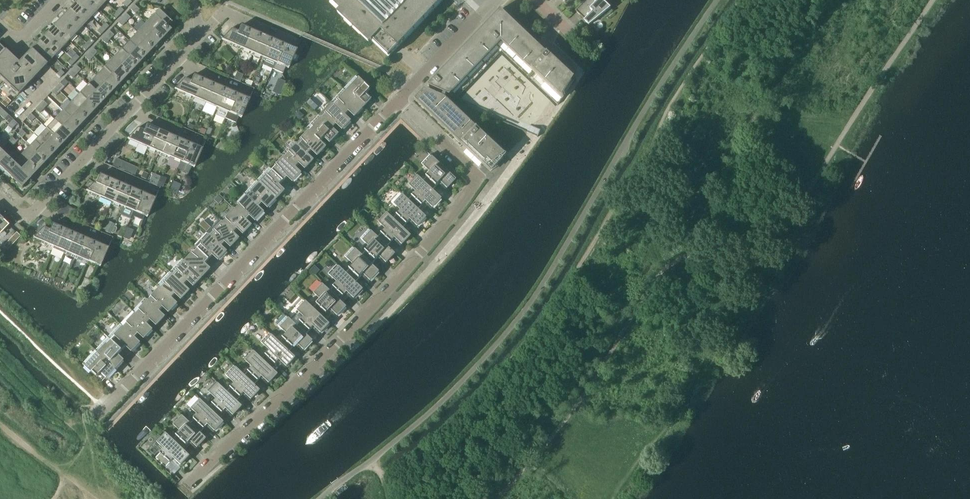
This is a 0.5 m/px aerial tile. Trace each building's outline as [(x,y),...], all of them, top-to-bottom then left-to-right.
[(88,0),(77,0),(75,3),(91,18),(98,10),(88,0)] [(98,10),(105,2),(103,0),(88,0),(98,10)] [(341,12),(343,10),(350,17),(348,18),(349,19),(350,17),(357,24),(356,26),(357,26),(358,25),(365,32),(364,33),(366,32),(373,39),(371,40),(373,42),(389,57),(393,52),(402,44),(443,0),(329,0),(341,12)] [(590,25),(597,17),(598,18),(610,8),(605,3),(608,0),(585,0),(575,11),(590,25)] [(75,3),(67,10),(83,26),(91,18),(75,3)] [(139,9),(134,4),(130,9),(135,14),(139,9)] [(158,9),(145,23),(162,39),(170,30),(167,27),(171,22),(158,9)] [(551,57),(500,9),(485,25),(485,26),(482,30),(481,29),(427,86),(468,104),(467,107),(509,125),(527,132),(530,125),(540,130),(558,105),(575,79),(556,62),(556,63),(551,58),(551,57)] [(67,10),(60,18),(76,33),(83,26),(67,10)] [(126,13),(121,18),(127,22),(131,18),(126,13)] [(76,33),(60,18),(52,26),(68,41),(76,33)] [(127,22),(121,18),(117,22),(122,27),(127,22)] [(162,39),(145,23),(137,32),(153,48),(162,39)] [(68,41),(52,26),(45,34),(61,49),(68,41)] [(243,49),(251,32),(245,29),(245,28),(240,26),(238,31),(231,29),(221,39),(230,43),(229,46),(237,49),(238,47),(241,48),(243,49)] [(109,31),(105,35),(110,40),(114,35),(109,31)] [(153,48),(137,32),(128,41),(145,57),(153,48)] [(243,49),(241,48),(240,50),(248,54),(249,51),(252,53),(254,54),(262,36),(251,32),(243,49)] [(45,34),(38,42),(54,57),(61,49),(45,34)] [(110,40),(105,35),(101,39),(106,44),(110,40)] [(254,54),(252,53),(251,55),(259,58),(260,56),(263,58),(265,59),(273,41),(262,36),(254,54)] [(145,57),(128,41),(120,49),(137,65),(145,57)] [(265,59),(263,58),(262,60),(265,61),(263,65),(272,68),(274,62),(276,63),(284,46),(273,41),(265,59)] [(38,42),(30,50),(46,65),(54,57),(38,42)] [(274,62),(272,68),(283,73),(285,67),(288,68),(295,51),(284,46),(276,63),(274,62)] [(88,52),(93,57),(98,53),(92,48),(88,52)] [(120,49),(112,58),(129,74),(137,65),(120,49)] [(0,55),(0,79),(17,95),(46,65),(30,50),(18,63),(4,50),(0,55)] [(93,57),(88,52),(84,57),(89,62),(93,57)] [(129,74),(112,58),(104,67),(120,83),(129,74)] [(72,70),(77,75),(81,70),(76,65),(72,70)] [(104,67),(95,76),(112,91),(120,83),(104,67)] [(77,75),(72,70),(68,74),(73,79),(77,75)] [(236,73),(233,79),(240,82),(242,75),(236,73)] [(184,78),(174,89),(183,93),(182,95),(190,98),(191,96),(194,98),(196,98),(204,81),(198,79),(198,77),(193,75),(190,81),(184,78)] [(112,91),(95,76),(87,84),(104,100),(112,91)] [(356,76),(344,90),(363,108),(369,101),(364,96),(370,90),(356,76)] [(278,79),(272,92),(279,95),(285,82),(278,79)] [(194,98),(193,100),(201,103),(202,101),(205,102),(207,103),(215,86),(204,81),(196,98),(194,98)] [(55,87),(60,92),(64,88),(59,83),(55,87)] [(104,100),(87,84),(79,93),(95,109),(104,100)] [(205,102),(204,105),(212,108),(213,106),(216,107),(218,108),(226,91),(215,86),(207,103),(205,102)] [(60,92),(55,87),(51,92),(56,97),(60,92)] [(425,88),(412,101),(444,131),(460,147),(463,144),(467,148),(464,151),(481,167),(489,174),(506,155),(498,148),(461,113),(443,96),(425,88)] [(344,90),(332,102),(346,115),(351,109),(357,114),(363,108),(344,90)] [(217,110),(215,115),(224,119),(224,118),(226,114),(227,112),(229,113),(237,96),(226,91),(218,108),(216,107),(215,109),(217,110)] [(95,109),(79,93),(70,102),(87,118),(95,109)] [(226,114),(224,118),(235,123),(238,117),(241,118),(248,100),(237,96),(229,113),(227,112),(226,114)] [(43,100),(39,105),(44,110),(48,105),(43,100)] [(87,118),(70,102),(62,111),(79,126),(87,118)] [(346,115),(332,102),(319,115),(333,129),(339,122),(344,127),(350,121),(351,121),(346,115)] [(44,110),(39,105),(34,109),(40,114),(44,110)] [(62,111),(54,119),(70,135),(79,126),(62,111)] [(30,114),(26,118),(31,122),(35,118),(30,114)] [(333,129),(319,115),(306,129),(309,132),(320,142),(321,142),(327,135),(332,140),(338,134),(339,134),(333,129)] [(11,129),(17,123),(12,119),(7,125),(11,129)] [(70,135),(54,119),(46,128),(62,144),(70,135)] [(137,128),(127,138),(136,142),(135,145),(143,148),(144,146),(147,147),(149,148),(157,131),(151,128),(151,127),(146,125),(143,130),(137,128)] [(527,132),(537,137),(540,130),(530,125),(527,132)] [(46,128),(37,137),(54,153),(62,144),(46,128)] [(25,134),(21,130),(17,134),(21,138),(25,134)] [(147,147),(146,150),(154,153),(155,150),(158,152),(160,153),(168,136),(157,131),(149,148),(147,147)] [(309,132),(297,144),(308,155),(314,148),(319,153),(325,147),(326,147),(321,142),(320,142),(309,132)] [(158,152),(157,154),(165,158),(166,155),(169,157),(171,158),(179,140),(168,136),(160,153),(158,152)] [(12,146),(16,141),(12,137),(8,142),(12,146)] [(37,137),(29,145),(46,161),(54,153),(37,137)] [(169,157),(168,159),(179,164),(181,165),(182,162),(190,145),(179,140),(171,158),(169,157)] [(308,155),(297,144),(294,141),(281,155),(285,158),(296,168),(302,162),(307,166),(313,160),(314,160),(308,155)] [(46,161),(29,145),(21,154),(37,170),(46,161)] [(181,165),(179,170),(188,174),(192,166),(194,167),(201,150),(190,145),(182,162),(181,165)] [(37,170),(21,154),(13,162),(30,178),(37,170)] [(4,155),(0,159),(0,168),(21,188),(30,179),(29,178),(30,178),(13,162),(4,155)] [(422,180),(432,190),(440,182),(447,188),(455,180),(456,179),(430,155),(429,155),(430,155),(421,164),(430,172),(422,180)] [(115,158),(112,166),(123,170),(127,163),(115,158)] [(285,158),(273,170),(284,181),(289,175),(295,179),(301,173),(296,168),(285,158)] [(270,168),(257,181),(276,199),(282,193),(277,188),(284,181),(273,170),(270,168)] [(93,183),(85,190),(89,192),(88,194),(96,198),(97,195),(100,197),(102,198),(110,180),(104,178),(104,177),(99,174),(95,184),(93,183)] [(415,191),(408,200),(418,209),(425,201),(432,208),(440,199),(441,199),(432,190),(422,180),(415,174),(418,177),(410,186),(415,191)] [(160,186),(161,187),(165,178),(160,176),(156,186),(159,187),(160,186)] [(100,197),(98,201),(109,206),(110,204),(111,201),(113,202),(121,185),(110,180),(102,198),(100,197)] [(173,181),(169,191),(174,193),(179,184),(173,181)] [(276,199),(257,181),(244,194),(247,197),(248,197),(258,207),(259,207),(265,201),(270,206),(276,199)] [(111,201),(110,204),(118,207),(119,205),(122,206),(124,207),(132,190),(121,185),(113,202),(111,201)] [(122,206),(119,214),(130,219),(133,211),(135,212),(143,195),(132,190),(124,207),(122,206)] [(418,209),(408,200),(400,192),(400,193),(392,202),(400,210),(392,218),(403,228),(411,220),(417,226),(425,217),(426,218),(426,217),(418,209)] [(133,211),(130,219),(132,220),(133,217),(142,220),(144,216),(147,217),(154,200),(143,195),(135,212),(133,211)] [(248,197),(247,197),(236,210),(246,220),(252,214),(258,219),(263,212),(264,213),(264,212),(259,207),(258,207),(248,197)] [(65,204),(57,212),(69,218),(70,218),(74,209),(65,204)] [(246,220),(236,210),(232,207),(235,210),(223,223),(234,233),(240,227),(245,232),(251,225),(251,226),(252,225),(246,220)] [(403,228),(392,218),(384,211),(387,214),(379,223),(385,228),(377,237),(387,246),(395,238),(402,244),(410,236),(411,236),(403,228)] [(234,233),(223,223),(220,220),(208,233),(222,246),(228,240),(233,245),(239,238),(239,239),(240,238),(234,233)] [(203,221),(199,225),(206,232),(210,227),(203,221)] [(108,222),(104,231),(110,234),(114,224),(108,222)] [(43,227),(33,237),(42,241),(41,244),(49,247),(50,245),(53,246),(55,247),(63,230),(57,227),(57,226),(52,224),(49,230),(43,227)] [(387,246),(377,237),(369,229),(368,230),(360,238),(369,247),(361,255),(372,264),(379,256),(386,263),(394,254),(395,254),(387,246)] [(53,246),(52,249),(60,252),(61,250),(64,251),(66,252),(74,235),(63,230),(55,247),(53,246)] [(222,246),(208,233),(195,246),(198,249),(209,260),(215,253),(220,258),(226,252),(227,252),(227,251),(222,246)] [(64,251),(63,253),(71,257),(72,254),(75,256),(77,257),(85,240),(74,235),(66,252),(64,251)] [(75,256),(74,258),(82,262),(83,259),(86,261),(88,262),(96,244),(85,240),(77,257),(75,256)] [(86,261),(85,263),(87,264),(88,262),(97,265),(97,266),(100,267),(107,249),(96,244),(88,262),(86,261)] [(372,264),(361,255),(353,247),(352,247),(352,248),(344,256),(351,263),(344,271),(356,282),(363,274),(370,281),(378,272),(379,272),(372,264)] [(198,249),(186,262),(202,277),(208,271),(203,266),(209,260),(198,249)] [(183,259),(170,272),(184,286),(184,285),(190,279),(196,284),(202,277),(186,262),(183,259)] [(356,282),(344,271),(337,265),(336,265),(328,274),(337,282),(329,290),(339,300),(347,292),(354,298),(362,289),(362,290),(363,289),(356,282)] [(184,286),(170,272),(158,286),(161,289),(161,288),(172,299),(172,298),(178,292),(183,297),(189,291),(190,290),(184,285),(184,286)] [(320,300),(312,308),(323,317),(331,309),(337,316),(346,307),(339,300),(329,290),(320,282),(323,285),(314,294),(320,300)] [(161,288),(161,289),(149,301),(160,311),(166,305),(171,310),(177,304),(178,304),(172,298),(172,299),(161,288)] [(146,298),(133,311),(147,324),(153,318),(158,323),(164,317),(165,317),(160,311),(149,301),(146,298)] [(323,317),(312,308),(303,299),(303,300),(306,303),(298,311),(303,317),(296,325),(306,335),(314,327),(320,333),(329,324),(330,324),(323,317)] [(147,324),(133,311),(121,324),(135,338),(141,331),(146,336),(152,330),(153,330),(147,324)] [(306,335),(296,325),(286,316),(286,317),(278,326),(286,334),(279,342),(289,352),(297,343),(303,350),(312,341),(313,341),(306,335)] [(135,338),(121,324),(108,338),(122,351),(128,344),(134,349),(140,343),(135,338)] [(289,352),(279,342),(269,333),(269,334),(261,342),(269,351),(261,359),(272,368),(279,360),(286,366),(294,358),(295,358),(295,357),(289,352)] [(108,338),(96,351),(115,369),(121,362),(116,357),(122,351),(108,338)] [(252,367),(244,375),(254,385),(262,377),(269,383),(277,374),(277,375),(278,374),(272,368),(261,359),(252,349),(251,350),(254,353),(246,362),(252,367)] [(115,369),(96,351),(83,364),(97,377),(104,370),(109,375),(115,369)] [(254,385),(244,375),(234,366),(225,375),(234,383),(226,392),(237,401),(244,393),(251,399),(259,390),(259,391),(260,390),(254,385)] [(237,401),(226,392),(216,382),(215,382),(207,391),(216,399),(208,408),(218,417),(226,409),(233,415),(241,406),(241,407),(242,406),(237,401)] [(198,415),(190,423),(200,433),(208,425),(214,431),(223,422),(224,422),(218,417),(208,408),(197,397),(197,398),(200,401),(192,410),(198,415)] [(200,433),(190,423),(180,414),(179,414),(183,417),(174,426),(180,431),(172,439),(183,449),(190,441),(197,447),(205,439),(206,439),(206,438),(200,433)] [(183,449),(172,439),(163,431),(163,432),(166,435),(158,443),(164,449),(155,458),(165,467),(174,458),(180,465),(189,456),(183,449)]
